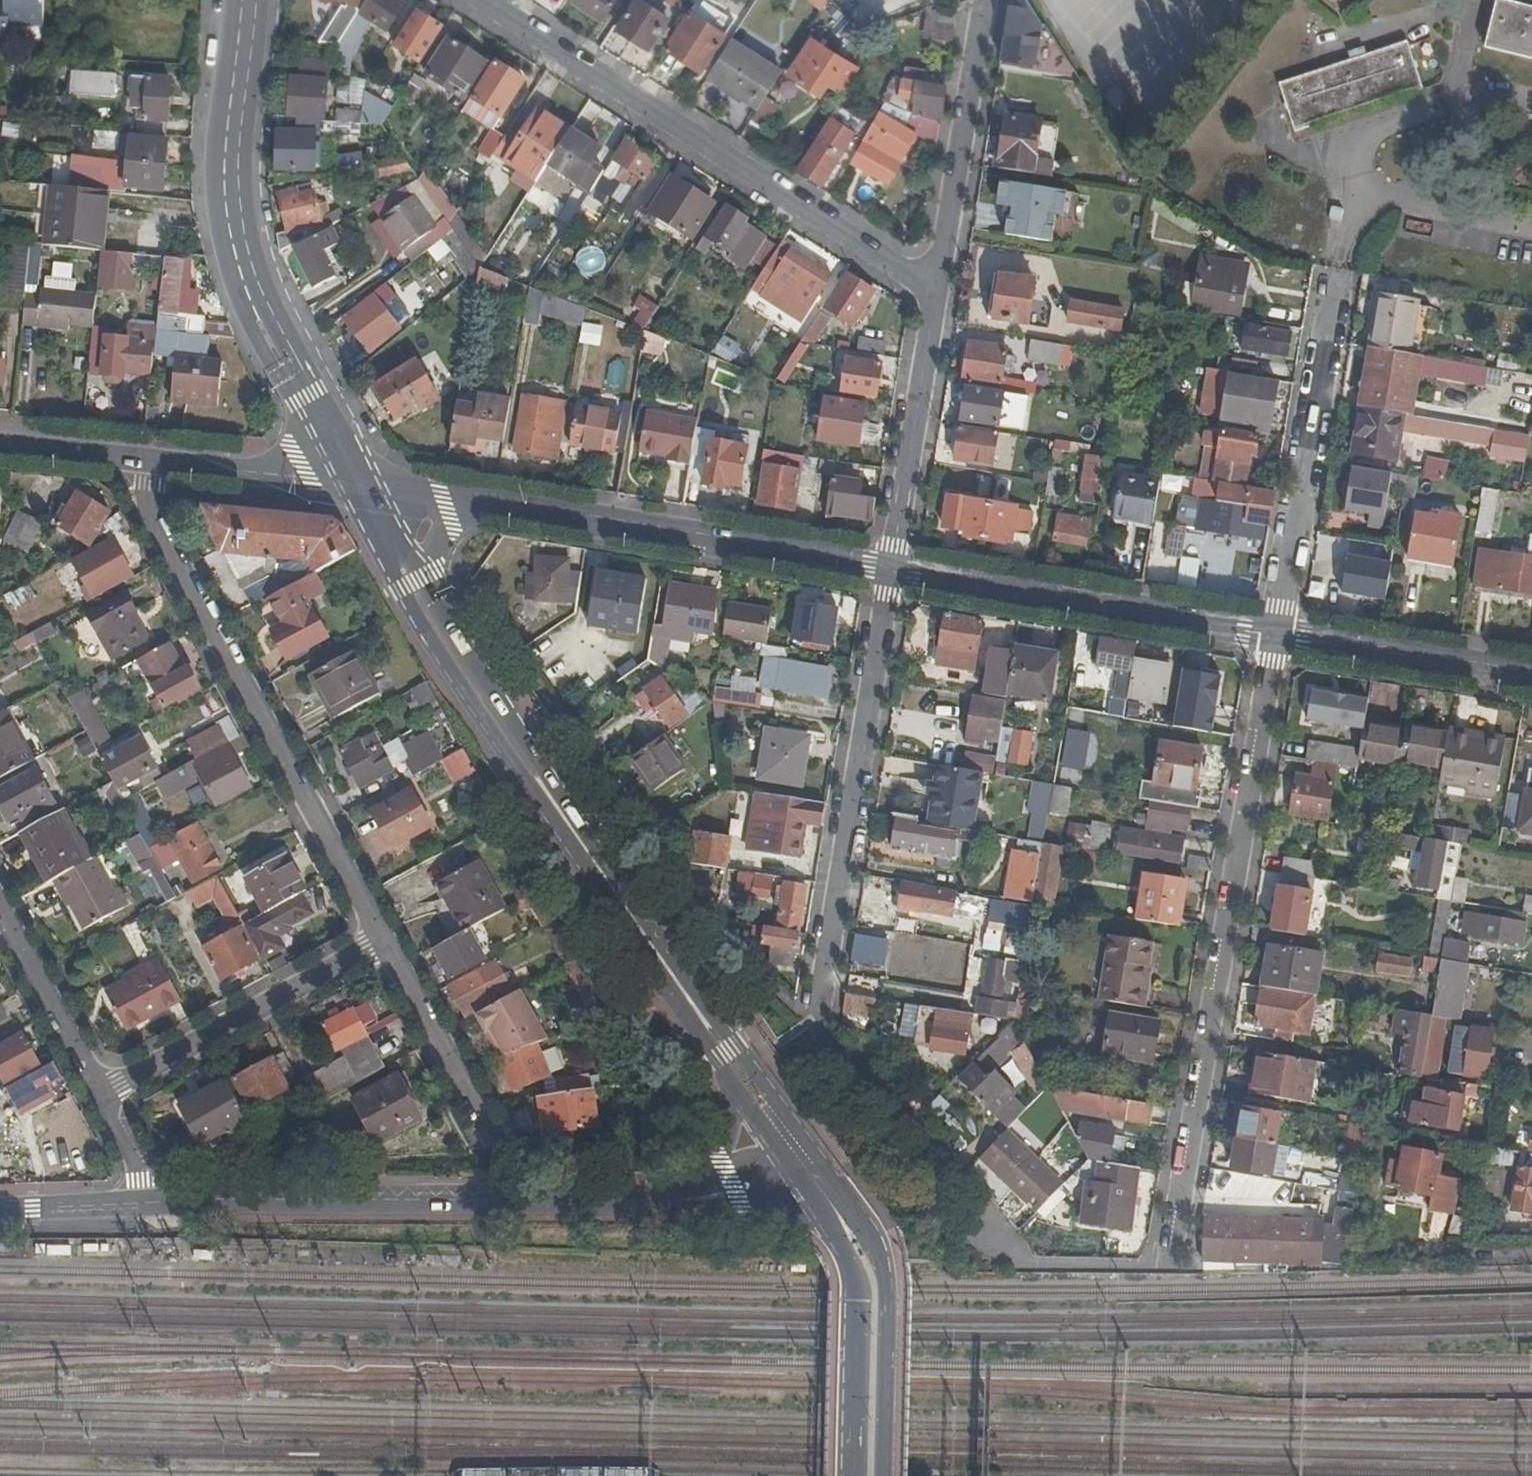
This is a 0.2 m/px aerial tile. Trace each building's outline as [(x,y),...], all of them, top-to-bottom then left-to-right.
[(43,0),(0,0),(0,40),(6,40),(7,26),(43,28),(43,0)] [(398,0),(368,0),(363,9),(357,17),(339,46),(338,65),(345,65),(346,51),(362,26),(359,24),(363,17),(386,32),(405,4),(398,0)] [(363,9),(368,0),(349,0),(363,9)] [(615,0),(573,0),(572,2),(601,21),(615,0)] [(616,29),(648,49),(668,19),(642,2),(643,0),(636,0),(616,29)] [(650,0),(643,0),(642,2),(668,19),(648,49),(657,54),(684,14),(663,1),(659,6),(650,0)] [(1497,0),(1496,0),(1485,48),(1531,60),(1531,9),(1497,0)] [(699,7),(692,3),(686,12),(689,13),(666,49),(702,72),(725,36),(693,16),(699,7)] [(945,15),(933,17),(932,23),(927,22),(925,32),(930,33),(929,38),(951,42),(957,5),(951,7),(945,15)] [(1021,10),(1009,8),(997,78),(1024,83),(1027,63),(1029,64),(1032,47),(1021,10)] [(413,37),(405,51),(403,52),(420,63),(442,29),(418,13),(405,32),(413,37)] [(396,46),(405,51),(413,37),(405,32),(396,46)] [(783,70),(732,38),(708,75),(758,108),(765,97),(783,70)] [(471,54),(466,50),(450,40),(426,76),(463,100),(487,64),(471,54)] [(811,40),(788,75),(820,96),(829,84),(841,92),(855,69),(811,40)] [(1406,42),(1278,84),(1294,133),(1423,90),(1406,42)] [(288,117),(324,120),(328,63),(303,62),(301,81),(291,79),(288,117)] [(494,62),(463,110),(493,130),(525,82),(517,77),(512,73),(494,62)] [(512,73),(517,77),(520,71),(515,68),(512,73)] [(73,73),(71,91),(115,95),(116,76),(73,73)] [(137,120),(136,134),(167,137),(171,80),(136,77),(133,109),(146,111),(146,121),(137,120)] [(902,87),(899,86),(896,91),(901,92),(900,98),(910,99),(909,105),(910,107),(913,107),(912,114),(914,115),(929,120),(938,123),(944,87),(919,83),(905,81),(903,81),(902,87)] [(423,90),(410,82),(400,97),(413,105),(423,90)] [(1125,101),(1112,88),(1103,97),(1116,110),(1125,101)] [(898,98),(893,96),(888,104),(901,110),(904,105),(898,98)] [(778,105),(765,97),(758,108),(750,121),(763,128),(778,105)] [(862,141),(850,162),(877,178),(882,169),(892,175),(915,135),(907,130),(914,115),(912,114),(901,110),(888,104),(885,103),(862,141)] [(508,130),(494,153),(537,182),(548,165),(571,131),(539,109),(521,138),(508,130)] [(360,125),(362,112),(338,110),(337,124),(360,125)] [(367,114),(366,125),(381,127),(388,116),(367,114)] [(1035,166),(1041,124),(1006,118),(1000,160),(1035,166)] [(833,138),(842,126),(830,119),(817,139),(818,140),(798,170),(822,186),(831,172),(834,168),(847,148),(833,138)] [(319,122),(297,121),(296,133),(312,134),(318,135),(319,122)] [(336,136),(337,124),(319,122),(318,135),(336,136)] [(856,135),(842,126),(833,138),(847,148),(856,135)] [(489,158),(503,136),(493,130),(479,151),(489,158)] [(601,150),(571,131),(548,165),(590,193),(602,175),(603,173),(591,165),(601,150)] [(311,172),(312,134),(296,133),(278,132),(276,170),(292,171),(311,172)] [(126,185),(126,188),(163,192),(168,142),(131,138),(129,161),(73,156),(71,183),(121,188),(121,184),(126,185)] [(624,140),(612,159),(626,169),(621,175),(644,190),(633,208),(644,214),(647,210),(669,176),(653,165),(656,161),(624,140)] [(403,158),(378,163),(380,174),(405,170),(403,158)] [(882,169),(877,178),(888,184),(892,175),(882,169)] [(602,175),(590,193),(597,198),(609,179),(602,175)] [(707,200),(669,176),(647,210),(691,239),(706,215),(700,211),(707,200)] [(295,187),(296,190),(297,197),(313,192),(311,183),(295,187)] [(1076,195),(1043,190),(1006,183),(1004,201),(1006,201),(1003,218),(1009,219),(1006,236),(1053,243),(1057,215),(1072,218),(1076,195)] [(93,250),(100,191),(45,185),(39,245),(93,250)] [(297,197),(296,190),(278,194),(289,233),(321,224),(330,219),(325,201),(316,205),(313,192),(297,197)] [(1072,218),(1057,215),(1053,243),(1072,247),(1080,196),(1076,195),(1072,218)] [(381,219),(411,264),(433,246),(426,235),(436,228),(414,196),(381,219)] [(706,239),(703,237),(696,249),(704,255),(712,243),(732,255),(730,258),(745,268),(751,259),(763,240),(764,239),(749,228),(745,233),(740,231),(747,221),(726,208),(706,239)] [(339,244),(331,229),(295,248),(315,290),(336,279),(324,252),(339,244)] [(479,269),(452,230),(441,239),(468,278),(479,269)] [(763,240),(751,259),(762,266),(774,247),(763,240)] [(33,244),(7,242),(0,298),(0,307),(25,311),(27,295),(28,287),(32,245),(33,244)] [(32,245),(28,287),(37,287),(41,246),(32,245)] [(789,253),(779,246),(761,274),(772,280),(761,296),(797,319),(808,303),(811,306),(831,276),(791,250),(789,253)] [(134,274),(136,255),(102,252),(98,287),(132,290),(134,274)] [(166,260),(158,331),(175,332),(177,314),(178,314),(183,262),(166,260)] [(1215,261),(1213,269),(1201,266),(1194,307),(1218,312),(1218,311),(1237,314),(1244,273),(1228,271),(1229,264),(1215,261)] [(508,280),(480,269),(479,269),(476,291),(505,299),(508,280)] [(873,293),(847,276),(825,309),(852,327),(856,320),(860,323),(867,312),(863,310),(873,293)] [(1027,325),(1034,282),(994,276),(988,319),(1027,325)] [(543,293),(529,288),(523,323),(538,326),(543,293)] [(68,325),(94,327),(98,296),(42,290),(41,297),(39,321),(68,325)] [(1373,292),(1364,347),(1371,348),(1379,293),(1373,292)] [(217,293),(216,293),(206,296),(210,310),(221,306),(217,293)] [(1371,348),(1373,348),(1406,354),(1415,299),(1379,293),(1371,348)] [(68,330),(68,325),(39,321),(41,297),(27,295),(25,311),(24,325),(68,330)] [(639,311),(630,326),(644,330),(658,307),(639,297),(631,307),(639,311)] [(355,333),(360,339),(371,352),(399,329),(373,298),(345,321),(355,333)] [(1048,328),(1052,304),(1039,302),(1035,325),(1048,328)] [(1068,322),(1120,331),(1124,311),(1071,303),(1070,307),(1068,322)] [(1119,339),(1120,331),(1068,322),(1070,307),(1055,304),(1052,328),(1119,339)] [(1302,330),(1304,318),(1256,311),(1254,322),(1261,323),(1292,328),(1302,330)] [(828,318),(819,312),(799,343),(811,346),(828,318)] [(210,335),(234,338),(229,327),(228,322),(196,320),(195,334),(210,335)] [(1286,357),(1292,328),(1261,323),(1260,329),(1246,326),(1242,350),(1260,353),(1267,354),(1286,357)] [(583,324),(580,339),(595,341),(597,326),(583,324)] [(125,372),(151,375),(153,356),(155,342),(145,341),(146,334),(150,334),(150,329),(144,329),(143,334),(132,332),(132,340),(106,337),(107,330),(94,328),(89,373),(105,375),(105,378),(107,382),(120,384),(122,381),(122,377),(125,377),(125,372)] [(158,331),(156,330),(155,342),(153,356),(176,359),(171,401),(220,406),(224,363),(208,361),(210,335),(195,334),(175,332),(158,331)] [(661,357),(663,340),(643,332),(640,353),(661,357)] [(356,343),(360,339),(355,333),(351,337),(356,343)] [(718,352),(737,361),(744,347),(724,338),(718,352)] [(856,353),(880,357),(882,344),(858,340),(856,353)] [(1060,364),(1063,346),(1033,340),(1030,360),(1060,364)] [(999,391),(1031,396),(1033,385),(1000,380),(1005,350),(968,344),(962,380),(999,386),(999,391)] [(1407,416),(1418,356),(1406,354),(1373,348),(1362,408),(1404,415),(1407,416)] [(612,358),(607,383),(624,386),(628,361),(612,358)] [(844,359),(839,394),(874,399),(880,364),(844,359)] [(1229,373),(1254,377),(1257,363),(1232,359),(1229,373)] [(377,388),(397,420),(414,409),(417,413),(439,400),(415,363),(377,388)] [(1202,416),(1221,420),(1228,377),(1208,373),(1202,416)] [(1247,423),(1246,432),(1268,436),(1277,385),(1274,384),(1254,381),(1239,378),(1228,377),(1221,420),(1247,423)] [(497,395),(459,388),(456,404),(477,407),(480,396),(496,399),(497,395)] [(997,426),(1002,395),(966,389),(961,420),(997,426)] [(456,404),(450,441),(474,445),(476,432),(504,438),(510,402),(496,399),(480,396),(477,407),(456,404)] [(863,405),(824,399),(817,442),(856,449),(863,405)] [(570,445),(615,453),(621,414),(576,406),(570,445)] [(1362,408),(1360,407),(1353,447),(1368,450),(1366,457),(1396,462),(1404,415),(1362,408)] [(520,421),(514,452),(557,459),(563,415),(527,409),(521,409),(520,421)] [(693,452),(698,422),(646,413),(641,446),(669,451),(669,456),(668,463),(690,466),(693,452)] [(623,454),(629,415),(621,414),(615,453),(623,454)] [(1480,428),(1429,419),(1427,433),(1459,439),(1461,431),(1479,435),(1480,428)] [(1220,428),(1222,428),(1246,432),(1247,423),(1221,420),(1220,428)] [(939,425),(937,440),(957,443),(959,428),(939,425)] [(1213,482),(1221,483),(1242,487),(1248,455),(1253,455),(1256,437),(1222,432),(1222,428),(1220,428),(1210,426),(1209,433),(1215,434),(1221,435),(1217,458),(1213,482)] [(959,428),(957,443),(954,461),(991,467),(996,434),(959,428)] [(1211,457),(1217,458),(1221,435),(1215,434),(1211,457)] [(1522,460),(1526,439),(1499,434),(1495,455),(1522,460)] [(690,466),(688,482),(723,488),(724,483),(740,486),(746,448),(711,442),(709,454),(693,452),(690,466)] [(669,451),(641,446),(640,451),(669,456),(669,451)] [(1368,450),(1353,447),(1352,455),(1366,457),(1368,450)] [(763,450),(760,466),(763,466),(757,505),(793,511),(802,457),(763,450)] [(1081,490),(1100,494),(1106,459),(1087,456),(1081,490)] [(1392,474),(1350,467),(1343,510),(1385,517),(1392,474)] [(1112,517),(1151,524),(1155,502),(1158,483),(1120,475),(1112,517)] [(1416,478),(1406,476),(1403,496),(1412,498),(1416,478)] [(831,479),(826,514),(870,519),(873,499),(857,497),(859,484),(831,479)] [(1264,525),(1268,526),(1274,493),(1242,487),(1221,483),(1218,502),(1247,507),(1245,521),(1264,525)] [(1498,492),(1483,489),(1475,533),(1490,535),(1498,492)] [(129,526),(122,513),(98,532),(109,513),(77,494),(67,511),(64,516),(59,513),(54,522),(58,525),(57,527),(89,546),(90,547),(129,526)] [(963,537),(983,540),(989,505),(947,498),(942,528),(959,531),(960,527),(965,527),(963,537)] [(1218,502),(1202,499),(1196,529),(1261,539),(1264,525),(1245,521),(1247,507),(1218,502)] [(989,505),(983,540),(1004,544),(1006,534),(1028,538),(1032,514),(1016,511),(1016,510),(989,505)] [(355,552),(342,527),(333,522),(272,516),(205,509),(204,519),(223,553),(225,553),(267,557),(265,571),(266,573),(277,574),(278,558),(310,562),(317,573),(355,552)] [(17,511),(1,541),(27,555),(42,524),(17,511)] [(1431,559),(1453,562),(1460,516),(1437,512),(1436,517),(1416,514),(1409,561),(1430,564),(1431,559)] [(1070,528),(1072,518),(1058,515),(1054,542),(1085,547),(1087,531),(1070,528)] [(1089,521),(1072,518),(1070,528),(1087,531),(1089,521)] [(1171,528),(1166,556),(1183,559),(1187,531),(1171,528)] [(1531,537),(1529,553),(1491,547),(1484,587),(1531,595),(1531,537)] [(88,603),(103,595),(102,593),(132,577),(113,540),(72,562),(86,587),(95,582),(98,589),(85,596),(88,603)] [(225,553),(253,608),(270,599),(317,573),(310,562),(278,558),(277,574),(266,573),(265,571),(267,557),(225,553)] [(577,603),(577,602),(579,573),(568,573),(568,561),(538,559),(537,579),(528,578),(527,601),(577,603)] [(1452,568),(1453,562),(1431,559),(1430,564),(1452,568)] [(648,580),(597,572),(588,626),(639,634),(648,580)] [(317,573),(270,599),(284,625),(272,631),(288,661),(329,639),(309,601),(328,589),(317,573)] [(665,627),(654,625),(653,629),(651,645),(648,663),(662,671),(666,639),(680,642),(682,631),(709,635),(716,596),(689,592),(690,588),(672,584),(665,627)] [(7,596),(14,609),(29,601),(22,588),(7,596)] [(135,615),(137,614),(127,596),(89,616),(113,661),(149,642),(135,615)] [(773,612),(729,604),(723,640),(766,647),(773,612)] [(832,648),(838,610),(800,604),(794,641),(832,648)] [(972,671),(980,622),(944,616),(936,666),(972,671)] [(46,637),(42,628),(32,634),(36,643),(46,637)] [(29,650),(38,645),(36,643),(32,634),(23,639),(29,650)] [(1136,642),(1099,635),(1098,644),(1094,667),(1099,667),(1114,670),(1106,715),(1123,718),(1127,696),(1133,661),(1136,642)] [(1097,678),(1099,667),(1094,667),(1098,644),(1092,643),(1088,675),(1097,678)] [(983,694),(1005,698),(1006,693),(1012,654),(1013,647),(1014,645),(1006,644),(1006,649),(996,648),(991,646),(983,694)] [(170,645),(124,669),(139,697),(154,688),(158,697),(150,702),(159,717),(202,694),(189,670),(185,672),(170,645)] [(781,662),(783,650),(769,647),(761,688),(776,690),(776,691),(825,699),(830,670),(781,662)] [(1055,654),(1013,647),(1012,654),(1006,693),(1047,699),(1055,654)] [(309,678),(318,694),(324,692),(340,719),(377,698),(353,654),(309,678)] [(1133,661),(1127,696),(1165,702),(1171,667),(1133,661)] [(664,679),(646,691),(673,728),(690,716),(664,679)] [(427,683),(412,692),(414,697),(419,705),(435,697),(427,683)] [(762,697),(722,690),(719,704),(759,711),(762,697)] [(68,700),(86,732),(96,751),(112,743),(85,691),(68,700)] [(1306,719),(1363,729),(1368,700),(1312,691),(1306,719)] [(324,692),(318,694),(333,722),(340,719),(324,692)] [(420,707),(419,705),(414,697),(406,701),(412,712),(420,707)] [(998,740),(1000,728),(1005,703),(972,698),(967,735),(998,740)] [(1189,714),(1209,717),(1211,702),(1191,699),(1189,714)] [(712,704),(715,725),(721,726),(724,705),(712,704)] [(1080,711),(1066,708),(1057,761),(1071,764),(1080,711)] [(31,762),(4,711),(0,714),(0,778),(31,762)] [(1365,720),(1359,753),(1400,760),(1401,756),(1443,763),(1449,731),(1407,723),(1406,728),(1365,720)] [(1504,734),(1450,725),(1449,731),(1443,763),(1440,781),(1494,791),(1504,734)] [(189,744),(198,760),(227,744),(219,728),(189,744)] [(998,740),(995,760),(1025,765),(1030,733),(1000,728),(998,740)] [(809,740),(766,732),(759,781),(802,789),(809,740)] [(409,757),(417,775),(442,761),(427,734),(403,747),(409,757)] [(394,772),(391,767),(379,747),(373,735),(341,752),(350,770),(353,776),(361,789),(394,772)] [(198,760),(194,762),(218,804),(235,795),(233,790),(247,783),(233,759),(251,750),(243,736),(227,744),(198,760)] [(391,767),(409,757),(403,747),(398,737),(379,747),(391,767)] [(664,737),(632,759),(655,792),(687,770),(664,737)] [(137,777),(143,790),(161,780),(140,741),(122,750),(125,755),(119,758),(111,762),(123,785),(137,777)] [(1189,808),(1199,810),(1202,790),(1194,788),(1201,748),(1159,741),(1152,781),(1141,780),(1138,799),(1150,801),(1189,808)] [(1307,760),(1357,769),(1359,752),(1310,744),(1307,760)] [(463,749),(446,759),(458,780),(475,771),(463,749)] [(991,774),(993,764),(983,762),(981,772),(991,774)] [(1334,765),(1314,762),(1311,779),(1296,777),(1290,813),(1325,819),(1334,765)] [(975,833),(988,835),(991,822),(978,820),(986,774),(939,766),(929,825),(956,830),(975,833)] [(36,770),(0,790),(0,807),(8,822),(20,815),(22,820),(55,803),(36,770)] [(353,776),(350,770),(345,772),(349,779),(353,776)] [(978,820),(991,822),(998,776),(993,775),(986,774),(978,820)] [(1045,811),(1049,784),(1039,782),(1034,809),(1045,811)] [(1051,785),(1046,814),(1064,817),(1069,788),(1051,785)] [(194,807),(209,802),(204,787),(189,791),(194,807)] [(1531,831),(1531,791),(1528,790),(1521,829),(1531,831)] [(391,850),(432,828),(412,793),(372,813),(391,850)] [(822,826),(825,805),(774,797),(757,794),(748,851),(797,860),(804,823),(822,826)] [(1189,808),(1150,801),(1147,816),(1138,814),(1136,823),(1146,825),(1145,828),(1169,832),(1170,828),(1186,832),(1187,825),(1187,823),(1189,808)] [(62,810),(20,833),(48,884),(54,881),(90,861),(62,810)] [(1086,851),(1101,853),(1106,824),(1091,821),(1090,829),(1086,849),(1086,851)] [(889,845),(937,854),(938,847),(952,850),(954,840),(973,844),(975,833),(956,830),(955,835),(941,832),(940,832),(893,823),(891,839),(889,845)] [(169,840),(150,850),(161,869),(179,859),(193,885),(222,870),(205,839),(204,839),(198,826),(170,841),(169,840)] [(1067,845),(1086,849),(1090,829),(1070,826),(1067,845)] [(1180,862),(1184,839),(1120,829),(1116,852),(1180,862)] [(150,850),(141,833),(122,843),(124,848),(131,846),(146,874),(133,880),(152,912),(177,899),(161,869),(150,850)] [(730,838),(696,833),(691,864),(725,869),(730,838)] [(1447,887),(1455,843),(1430,839),(1393,833),(1391,845),(1416,850),(1423,851),(1420,870),(1417,885),(1436,888),(1436,889),(1446,891),(1447,888),(1447,887)] [(1006,898),(1032,902),(1042,844),(1016,840),(1007,881),(1009,881),(1006,898)] [(1042,844),(1032,902),(1051,906),(1061,847),(1042,844)] [(1086,851),(1075,849),(1073,861),(1094,864),(1094,860),(1100,861),(1101,853),(1086,851)] [(1412,869),(1420,870),(1423,851),(1416,850),(1412,869)] [(937,854),(934,866),(969,873),(971,860),(937,854)] [(300,895),(305,892),(286,856),(245,877),(265,914),(300,895)] [(1187,868),(1207,871),(1209,860),(1189,857),(1187,868)] [(1279,872),(1280,872),(1313,878),(1315,878),(1318,863),(1282,857),(1279,872)] [(90,861),(54,881),(62,896),(65,894),(84,929),(124,908),(96,858),(90,861)] [(434,858),(399,877),(403,885),(439,866),(434,858)] [(469,930),(507,909),(480,860),(436,885),(458,926),(462,924),(466,932),(469,930)] [(767,898),(771,877),(739,872),(736,888),(752,891),(751,896),(767,898)] [(1270,929),(1303,935),(1313,878),(1280,872),(1279,885),(1277,885),(1270,929)] [(1134,919),(1178,926),(1184,888),(1167,886),(1168,880),(1141,875),(1134,919)] [(454,919),(436,885),(433,880),(405,896),(426,934),(449,922),(454,919)] [(1185,883),(1168,880),(1167,886),(1184,888),(1185,883)] [(923,889),(924,885),(902,881),(901,892),(896,890),(893,908),(919,912),(920,911),(972,919),(975,899),(923,889)] [(781,905),(777,930),(751,926),(749,941),(770,945),(767,964),(793,968),(806,887),(785,883),(782,898),(776,896),(775,904),(781,905)] [(1454,885),(1451,901),(1467,903),(1470,887),(1454,885)] [(557,921),(540,890),(528,898),(545,928),(557,921)] [(250,922),(243,926),(261,958),(280,948),(274,936),(311,915),(300,895),(265,914),(250,922)] [(1431,956),(1441,957),(1451,901),(1440,899),(1431,956)] [(1527,913),(1507,910),(1505,919),(1479,915),(1478,916),(1465,915),(1463,930),(1475,932),(1475,934),(1522,942),(1527,913)] [(245,913),(238,916),(243,926),(250,922),(245,913)] [(453,929),(449,922),(426,934),(429,940),(438,935),(443,944),(463,934),(458,926),(453,929)] [(1011,953),(1023,955),(1028,929),(1021,928),(1019,942),(1013,941),(1011,953)] [(204,949),(222,982),(259,962),(241,929),(204,949)] [(443,944),(434,949),(451,980),(486,961),(469,930),(466,932),(463,934),(443,944)] [(885,964),(888,940),(854,935),(851,959),(885,964)] [(1101,1000),(1144,1006),(1154,942),(1112,935),(1101,1000)] [(1310,994),(1313,994),(1321,954),(1268,946),(1265,963),(1269,963),(1265,987),(1310,994)] [(1409,975),(1412,959),(1379,953),(1377,970),(1409,975)] [(1435,992),(1432,1014),(1451,1017),(1461,960),(1441,957),(1435,992)] [(975,1014),(1003,1019),(1005,1003),(994,1001),(995,995),(999,996),(1003,973),(1020,976),(1020,974),(1022,962),(1004,960),(1003,963),(988,961),(983,993),(984,993),(983,1000),(977,999),(975,1014)] [(181,1002),(159,961),(142,971),(147,981),(132,989),(127,981),(105,993),(126,1031),(181,1002)] [(449,987),(467,1020),(477,1014),(515,993),(497,961),(449,987)] [(1018,986),(1028,988),(1030,976),(1020,974),(1020,976),(1018,986)] [(1026,1000),(1028,988),(1018,986),(1016,999),(1026,1000)] [(1265,987),(1261,986),(1255,1023),(1293,1030),(1293,1024),(1299,1024),(1300,1023),(1305,1024),(1310,994),(1265,987)] [(1421,1012),(1432,1014),(1435,992),(1408,988),(1404,1007),(1421,1011),(1421,1012)] [(549,1040),(520,990),(515,993),(477,1014),(500,1056),(536,1044),(549,1040)] [(844,994),(841,1013),(870,1018),(874,998),(844,994)] [(11,999),(0,1005),(0,1022),(18,1012),(11,999)] [(305,1093),(313,1107),(384,1069),(368,1038),(365,1032),(363,1028),(375,1022),(366,1004),(341,1017),(331,1021),(323,1025),(337,1053),(340,1051),(345,1059),(300,1084),(301,1084),(305,1093)] [(1399,1072),(1421,1076),(1432,1014),(1421,1012),(1397,1008),(1393,1030),(1407,1033),(1399,1072)] [(328,1014),(331,1021),(341,1017),(337,1010),(328,1014)] [(1421,1076),(1421,1078),(1435,1080),(1444,1026),(1447,1027),(1451,1024),(1455,1025),(1448,1072),(1486,1078),(1492,1035),(1493,1024),(1451,1017),(1432,1014),(1421,1076)] [(1125,1050),(1151,1055),(1157,1023),(1110,1015),(1102,1054),(1123,1058),(1124,1057),(1125,1050)] [(368,1038),(400,1021),(397,1016),(365,1032),(368,1038)] [(936,1018),(933,1033),(916,1030),(914,1041),(931,1044),(931,1050),(963,1055),(968,1023),(936,1018)] [(1036,1091),(1047,1084),(1013,1022),(997,1035),(999,1038),(973,1064),(986,1077),(995,1068),(1013,1050),(1036,1091)] [(1493,1024),(1492,1035),(1511,1039),(1512,1027),(1493,1024)] [(5,1088),(8,1087),(6,1084),(40,1066),(23,1035),(0,1047),(0,1075),(1,1077),(0,1078),(0,1091),(5,1088)] [(551,1077),(536,1044),(500,1056),(499,1056),(506,1073),(505,1074),(512,1092),(551,1077)] [(1150,1062),(1151,1055),(1125,1050),(1124,1057),(1150,1062)] [(1318,1063),(1259,1051),(1251,1092),(1310,1103),(1318,1063)] [(251,1111),(289,1091),(301,1084),(300,1084),(285,1055),(235,1081),(251,1111)] [(8,1087),(5,1088),(11,1098),(6,1101),(8,1106),(62,1078),(53,1062),(8,1087)] [(995,1068),(986,1077),(973,1064),(957,1079),(992,1116),(1018,1091),(995,1068)] [(410,1102),(419,1098),(405,1073),(353,1101),(378,1144),(421,1121),(410,1102)] [(592,1090),(593,1090),(591,1074),(555,1078),(556,1095),(592,1090)] [(1388,1084),(1389,1075),(1377,1074),(1377,1083),(1388,1084)] [(1466,1083),(1441,1080),(1437,1103),(1436,1111),(1433,1126),(1458,1131),(1466,1083)] [(249,1126),(225,1083),(178,1107),(201,1148),(230,1132),(231,1135),(233,1135),(249,1126)] [(294,1099),(305,1093),(301,1084),(289,1091),(294,1099)] [(1150,1126),(1153,1105),(1048,1088),(1060,1110),(1150,1126)] [(556,1095),(536,1098),(541,1134),(596,1125),(592,1090),(556,1095)] [(1237,1138),(1274,1145),(1279,1115),(1243,1108),(1237,1138)] [(1076,1140),(1086,1159),(1108,1162),(1114,1130),(1079,1123),(1076,1140)] [(1361,1159),(1367,1125),(1354,1123),(1348,1157),(1361,1159)] [(13,1152),(28,1149),(23,1132),(6,1137),(0,1137),(0,1152),(13,1152)] [(1049,1174),(1004,1132),(979,1157),(1024,1200),(1049,1174)] [(1269,1175),(1274,1145),(1237,1138),(1232,1168),(1269,1175)] [(254,1161),(265,1155),(256,1139),(248,1144),(254,1161)] [(1433,1194),(1431,1207),(1451,1211),(1456,1181),(1436,1178),(1440,1156),(1404,1149),(1401,1163),(1390,1162),(1386,1185),(1399,1188),(1433,1194)] [(13,1152),(0,1152),(0,1178),(14,1177),(13,1152)] [(1127,1227),(1137,1168),(1099,1162),(1090,1222),(1127,1227)] [(1525,1168),(1519,1167),(1511,1209),(1531,1213),(1531,1169),(1525,1168)] [(1430,1210),(1431,1207),(1433,1194),(1399,1188),(1397,1203),(1430,1210)] [(1321,1223),(1321,1220),(1204,1216),(1203,1260),(1319,1265),(1319,1260),(1340,1264),(1351,1210),(1338,1208),(1335,1226),(1321,1223)]
